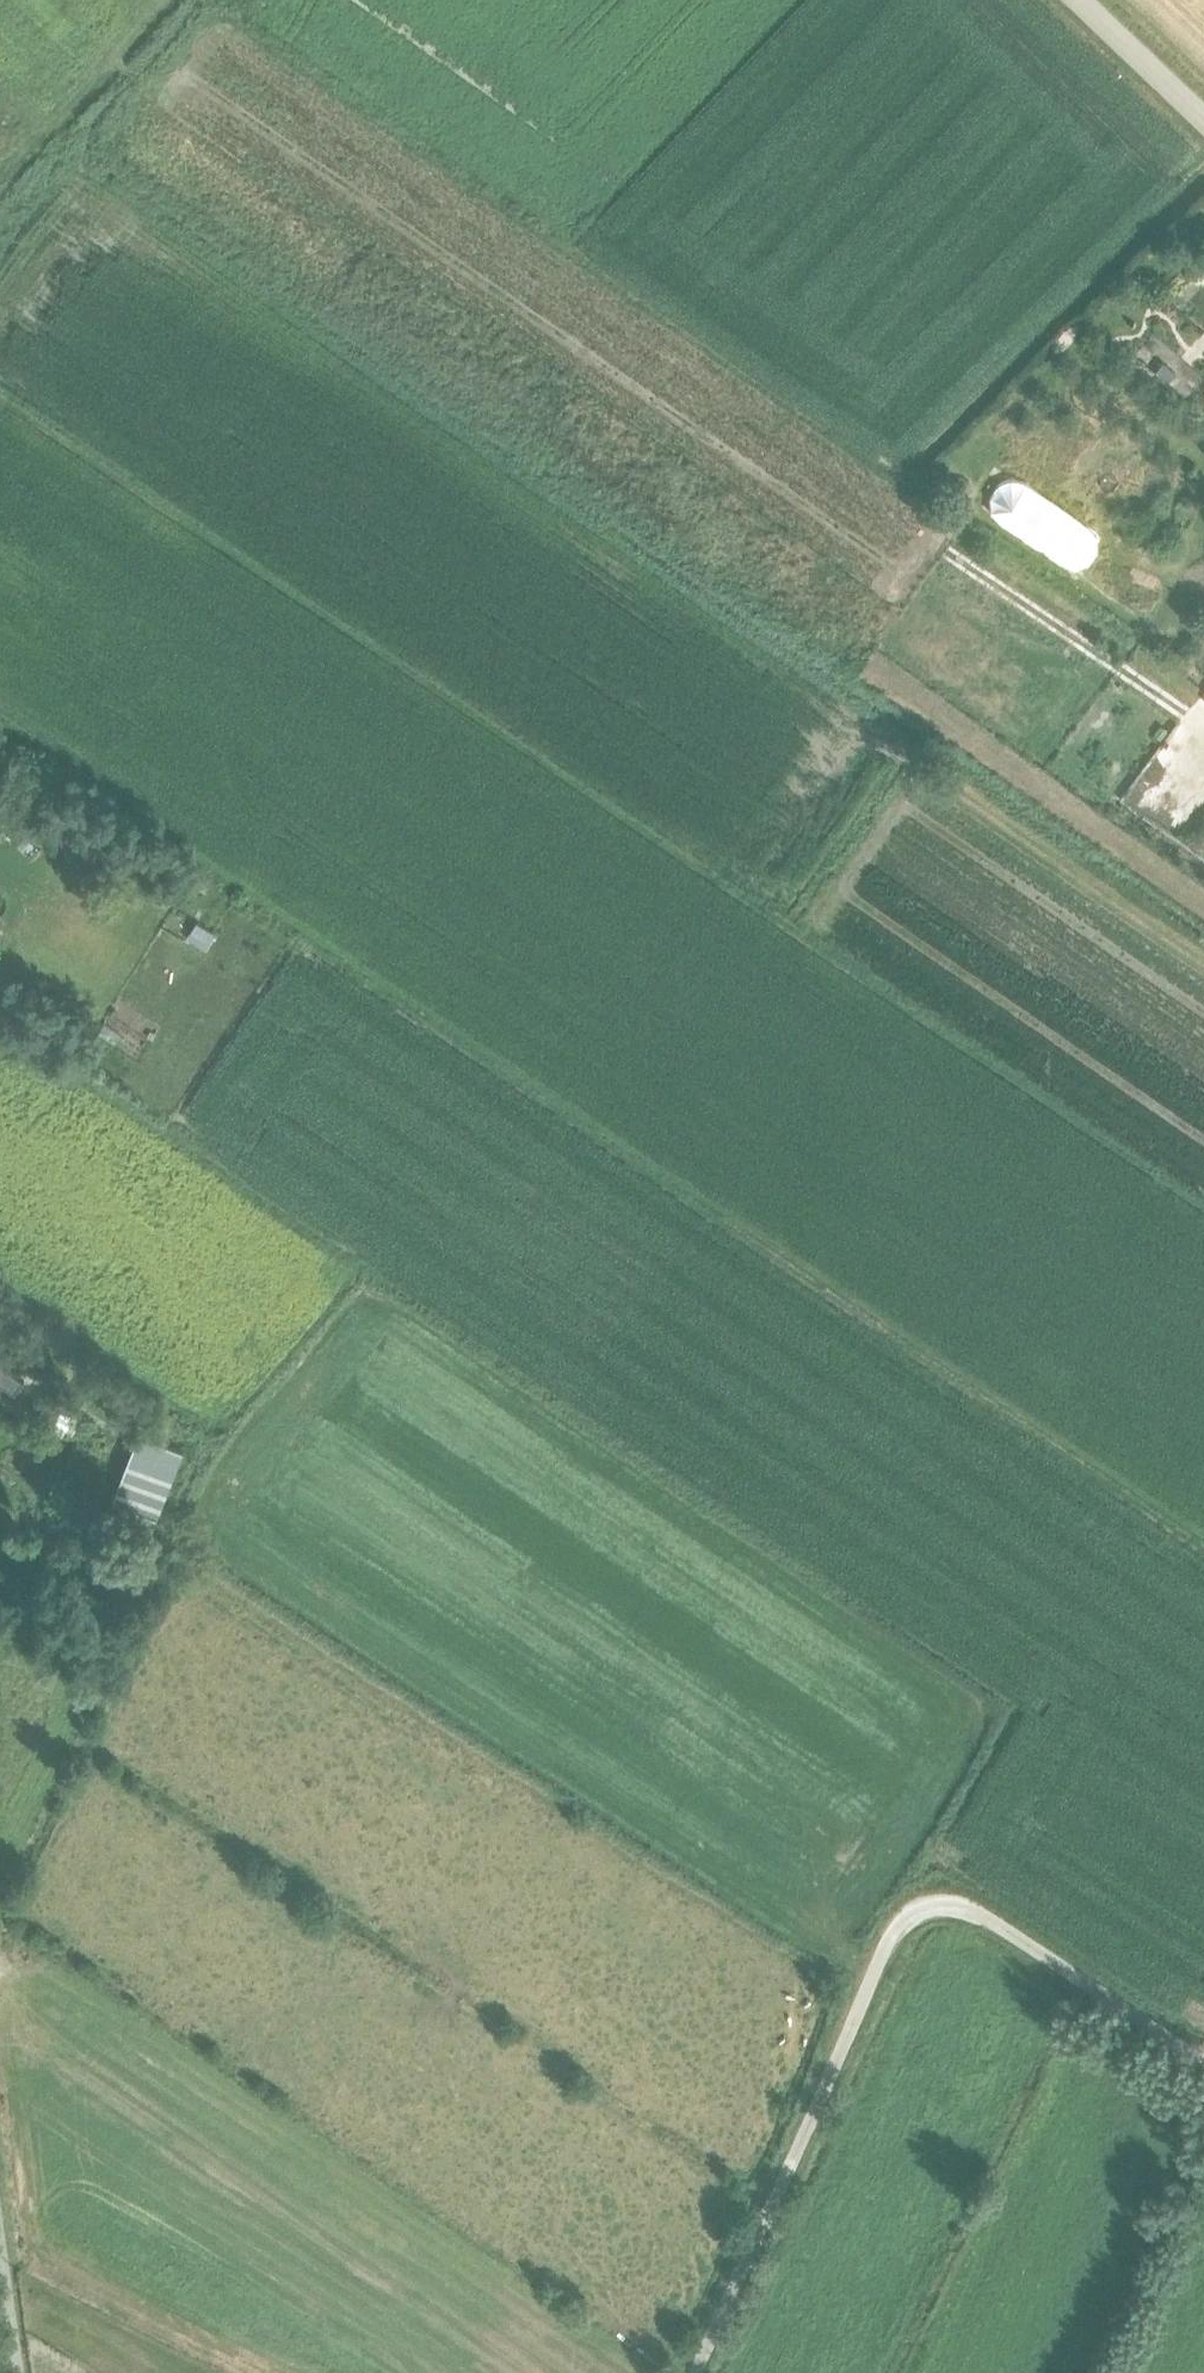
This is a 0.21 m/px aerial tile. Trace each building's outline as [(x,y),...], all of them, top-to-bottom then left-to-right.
[(1203,350),(1203,343),(1198,333),(1184,341),(1194,357),(1203,350)] [(10,817),(1,805),(0,806),(0,824),(10,817)] [(190,933),(209,945),(219,929),(201,917),(190,933)] [(15,1394),(24,1380),(0,1364),(0,1383),(15,1394)] [(50,1397),(36,1417),(62,1434),(75,1415),(77,1412),(51,1395),(50,1397)] [(140,1481),(125,1495),(139,1508),(134,1524),(156,1531),(167,1500),(140,1481)] [(12,2031),(12,2015),(0,2015),(0,2031),(12,2031)]
